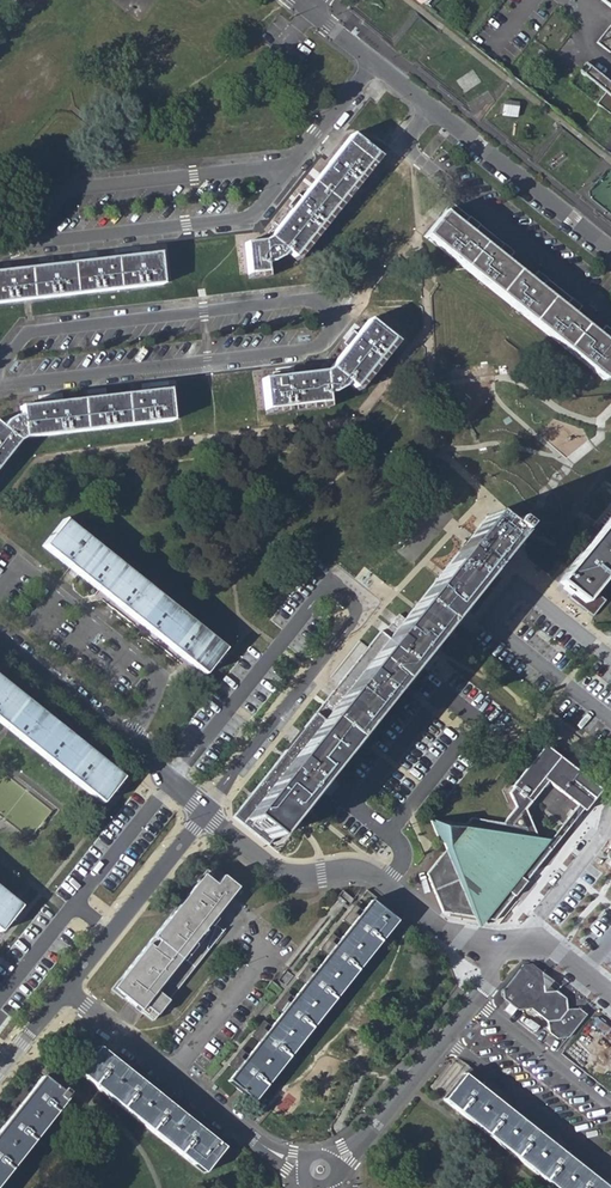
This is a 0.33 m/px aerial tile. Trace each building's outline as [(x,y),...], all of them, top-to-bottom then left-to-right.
[(610,8),(610,0),(600,0),(610,8)] [(609,24),(595,42),(608,52),(610,49),(610,25),(609,24)] [(594,103),(610,117),(610,85),(583,62),(576,71),(603,92),(594,103)] [(195,279),(216,277),(265,271),(264,261),(270,261),(281,256),(285,250),(293,257),(401,122),(377,102),(296,203),(293,201),(291,203),(291,206),(290,208),(292,209),(269,237),(263,241),(227,245),(226,242),(224,242),(223,243),(219,244),(219,246),(184,250),(183,247),(181,247),(180,248),(176,249),(176,251),(141,255),(141,252),(138,252),(137,253),(133,253),(133,256),(98,259),(97,257),(95,257),(93,258),(90,258),(90,260),(54,264),(53,262),(51,262),(49,263),(46,264),(46,266),(11,270),(11,267),(8,267),(7,268),(3,269),(3,270),(0,271),(0,302),(195,279)] [(519,106),(504,104),(503,116),(518,118),(519,106)] [(289,197),(284,203),(290,208),(291,206),(291,203),(293,201),(289,197)] [(610,370),(610,346),(608,343),(610,339),(610,336),(603,329),(605,326),(605,325),(597,335),(573,316),(581,306),(580,306),(577,310),(565,300),(567,296),(550,282),(548,286),(534,275),(537,272),(536,271),(528,281),(505,262),(512,252),(509,255),(493,242),(496,239),(485,231),(483,234),(466,221),(468,217),(449,202),(421,237),(603,380),(610,370)] [(485,231),(468,217),(466,221),(483,234),(485,231)] [(512,252),(496,239),(493,242),(509,255),(512,252)] [(550,282),(537,272),(534,275),(548,286),(550,282)] [(325,402),(324,391),(331,391),(340,386),(345,380),(353,386),(416,305),(393,286),(382,301),(379,299),(378,301),(378,302),(375,305),(377,306),(355,334),(353,332),(351,335),(351,336),(349,338),(351,340),(328,368),(322,371),(287,375),(286,373),(284,373),(282,374),(279,374),(280,376),(244,380),(243,377),(240,378),(239,379),(236,379),(236,381),(193,386),(193,383),(191,383),(190,385),(186,385),(187,387),(150,391),(149,388),(146,388),(145,389),(141,390),(142,392),(106,396),(106,393),(103,393),(102,395),(98,395),(99,397),(62,401),(62,398),(59,399),(58,400),(55,400),(55,402),(19,406),(20,415),(10,416),(3,421),(0,425),(0,460),(15,441),(23,437),(325,402)] [(374,294),(369,300),(375,305),(378,302),(378,301),(379,299),(374,294)] [(580,306),(567,296),(565,300),(577,310),(580,306)] [(603,329),(610,336),(610,330),(605,326),(603,329)] [(353,332),(348,327),(343,333),(349,338),(351,336),(351,335),(353,332)] [(235,371),(236,379),(239,379),(240,378),(243,377),(242,370),(235,371)] [(149,388),(149,381),(140,382),(141,390),(145,389),(146,388),(149,388)] [(105,386),(97,387),(98,395),(102,395),(103,393),(106,393),(105,386)] [(62,398),(61,391),(54,392),(55,400),(58,400),(59,399),(62,398)] [(271,839),(512,537),(510,535),(515,529),(508,523),(502,529),(486,516),(406,617),(391,606),(369,633),(376,638),(237,812),(271,839)] [(610,569),(610,516),(558,582),(584,603),(610,569)] [(40,545),(204,674),(224,649),(61,519),(40,545)] [(8,688),(0,681),(0,723),(8,729),(102,804),(122,779),(8,688)] [(467,822),(427,815),(443,852),(426,874),(442,912),(494,920),(513,897),(506,891),(516,877),(524,883),(545,856),(524,810),(547,782),(582,809),(596,792),(558,762),(562,759),(544,745),(512,786),(507,782),(502,790),(511,812),(502,823),(470,818),(467,822)] [(599,788),(562,759),(558,762),(596,792),(599,788)] [(601,790),(599,788),(596,792),(582,809),(585,811),(601,790)] [(219,906),(234,885),(222,875),(213,886),(201,876),(100,1001),(141,1032),(206,950),(203,947),(214,924),(208,920),(219,906)] [(516,877),(506,891),(513,897),(524,883),(516,877)] [(0,891),(0,932),(20,907),(0,891)] [(252,1101),(395,921),(370,900),(357,917),(350,911),(342,921),(349,926),(334,945),(328,940),(320,950),(326,955),(312,974),(304,968),(296,977),(304,984),(288,1003),(281,997),(273,1007),(280,1013),(265,1032),(258,1026),(250,1036),(257,1042),(243,1060),(235,1054),(227,1064),(235,1070),(227,1080),(252,1101)] [(214,924),(221,908),(219,906),(208,920),(214,924)] [(214,924),(203,947),(206,950),(221,931),(214,924)] [(577,1008),(565,1010),(563,999),(553,992),(541,992),(540,972),(528,963),(520,966),(501,991),(501,999),(517,1011),(530,1009),(546,1021),(547,1033),(555,1040),(566,1039),(584,1015),(577,1008)] [(276,980),(284,986),(292,976),(284,970),(276,980)] [(558,986),(540,972),(541,992),(553,992),(558,986)] [(281,989),(270,981),(263,988),(275,998),(281,989)] [(78,1072),(203,1173),(223,1147),(98,1046),(78,1072)] [(553,1187),(606,1187),(464,1075),(443,1100),(553,1187)] [(67,1097),(67,1094),(62,1090),(60,1091),(42,1077),(34,1087),(4,1125),(0,1130),(0,1181),(67,1097)] [(34,1087),(29,1082),(0,1118),(0,1122),(4,1125),(34,1087)]
